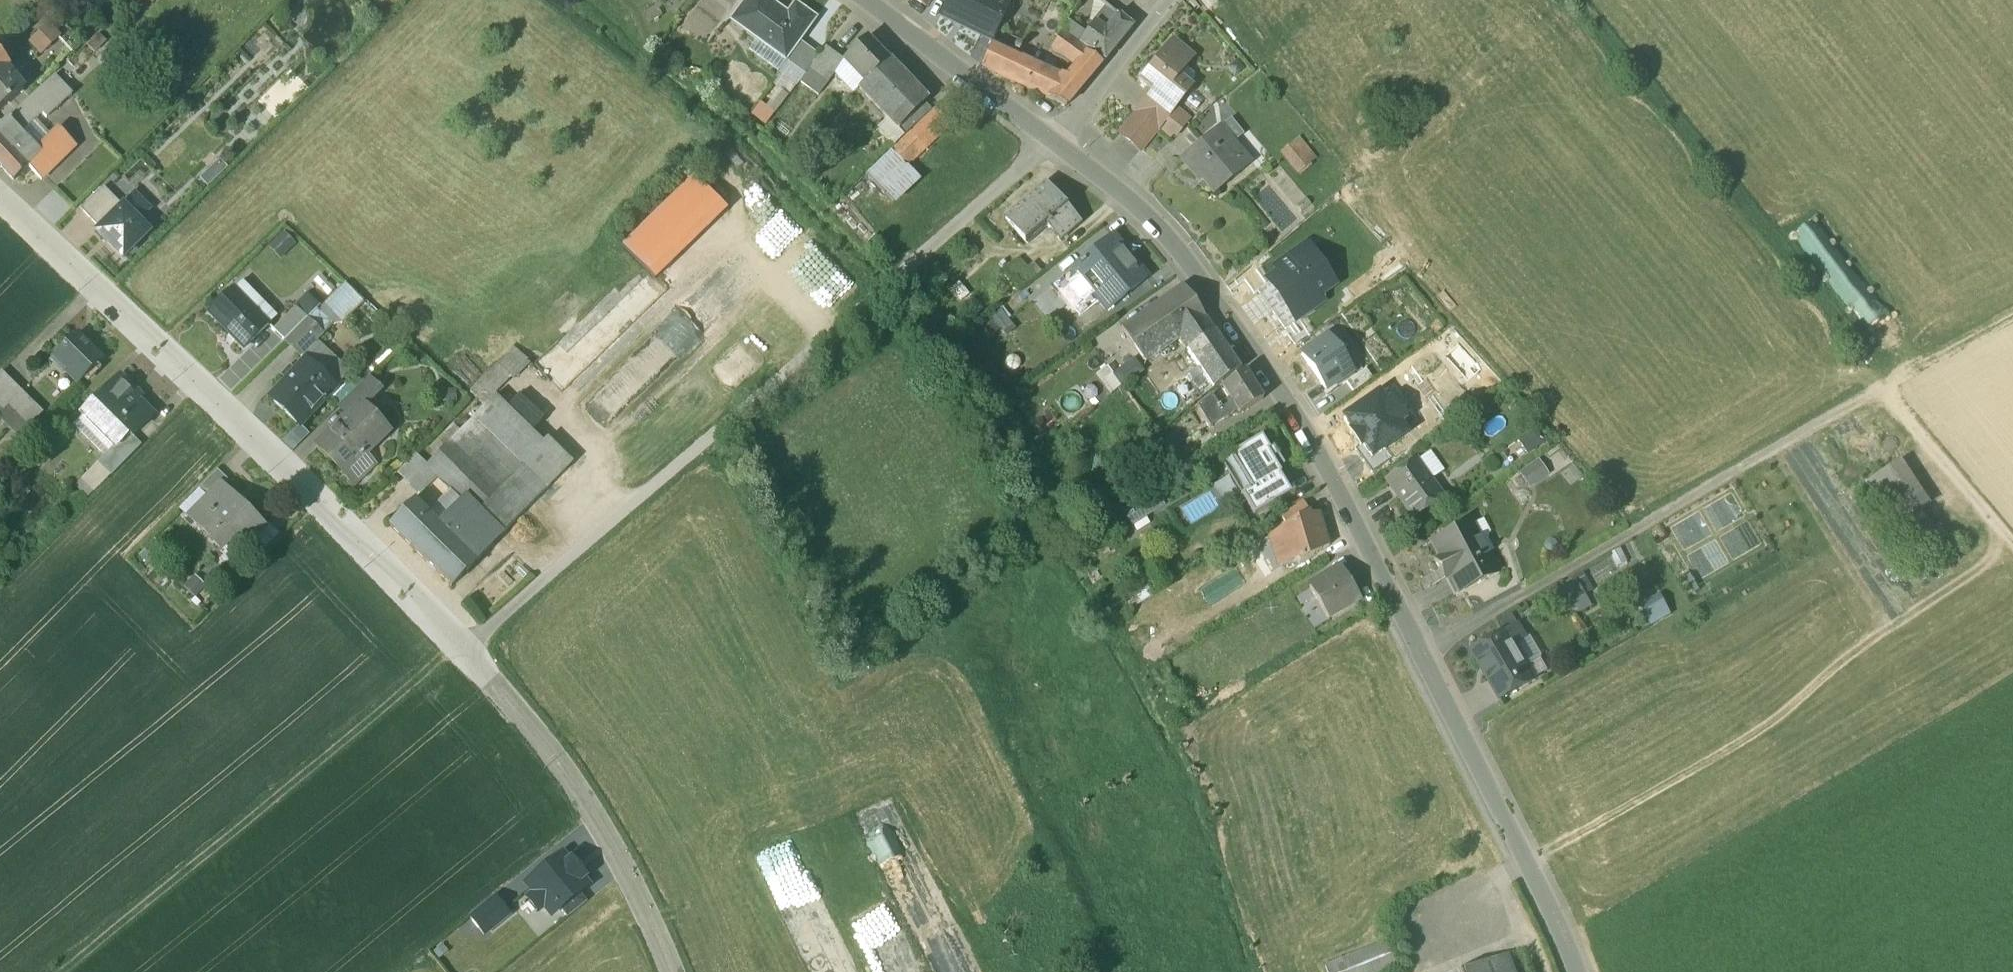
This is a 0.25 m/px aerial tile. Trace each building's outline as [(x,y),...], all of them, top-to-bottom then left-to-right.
[(766,0),(745,0),(730,21),(756,41),(759,37),(786,57),(788,58),(799,42),(797,40),(813,18),(795,4),(787,15),(766,0)] [(925,8),(930,0),(913,0),(925,8)] [(994,38),(1010,3),(1003,0),(952,0),(945,15),(994,38)] [(1070,4),(1070,6),(1069,7),(1072,9),(1080,0),(1065,0),(1070,4)] [(1194,0),(1193,0),(1190,3),(1197,11),(1201,8),(1194,0)] [(1107,6),(1094,22),(1105,31),(1118,15),(1107,6)] [(1105,31),(1094,22),(1086,33),(1079,43),(1104,61),(1132,26),(1118,15),(1105,31)] [(1086,33),(1066,19),(1060,30),(1068,35),(1068,36),(1079,43),(1086,33)] [(70,50),(48,26),(31,41),(54,66),(70,50)] [(96,32),(87,44),(94,51),(104,38),(96,32)] [(1102,63),(1060,34),(1050,48),(1075,65),(1091,76),(1102,63)] [(842,61),(863,83),(864,85),(888,62),(865,38),(842,61)] [(818,56),(799,42),(788,58),(786,57),(784,61),(804,76),(809,69),(818,56)] [(1173,42),(1151,69),(1144,69),(1139,75),(1139,84),(1145,89),(1153,89),(1155,90),(1138,111),(1158,127),(1188,88),(1187,87),(1186,88),(1174,79),(1192,57),(1173,42)] [(1021,60),(990,45),(981,65),(994,74),(1024,87),(1036,66),(1021,60)] [(818,56),(809,69),(827,82),(842,61),(825,48),(818,56)] [(22,91),(4,68),(6,66),(0,59),(0,109),(22,91)] [(124,75),(111,61),(104,67),(117,82),(124,75)] [(888,62),(864,85),(863,83),(857,88),(896,128),(922,102),(925,100),(888,62)] [(1075,65),(1064,80),(1081,88),(1091,76),(1075,65)] [(1064,80),(1036,66),(1024,87),(1066,106),(1081,88),(1064,80)] [(54,75),(42,86),(20,106),(33,120),(42,113),(46,117),(71,94),(54,75)] [(922,102),(896,128),(904,136),(931,111),(922,102)] [(759,104),(753,113),(766,122),(772,114),(759,104)] [(33,120),(20,106),(8,118),(21,132),(33,120)] [(1175,107),(1158,127),(1172,139),(1189,119),(1175,107)] [(935,110),(908,135),(922,150),(949,124),(935,110)] [(1158,127),(1138,111),(1121,133),(1140,149),(1158,127)] [(8,118),(0,125),(0,136),(28,166),(41,179),(76,145),(60,129),(37,150),(21,132),(8,118)] [(1242,134),(1229,119),(1219,127),(1231,143),(1242,134)] [(1218,127),(1179,159),(1195,178),(1198,175),(1212,193),(1248,164),(1231,143),(1219,127),(1218,127)] [(908,135),(867,174),(882,189),(922,150),(908,135)] [(0,136),(0,165),(14,180),(28,166),(0,136)] [(1299,173),(1317,158),(1299,138),(1281,154),(1299,173)] [(654,280),(726,210),(695,178),(622,248),(654,280)] [(1045,184),(1005,218),(1026,243),(1047,226),(1059,239),(1078,223),(1045,184)] [(103,187),(80,209),(100,229),(123,207),(103,187)] [(147,209),(134,196),(123,207),(136,221),(147,209)] [(1905,340),(1785,201),(1768,215),(1781,230),(1782,229),(1890,354),(1905,340)] [(136,221),(123,207),(100,229),(97,232),(122,258),(148,232),(136,221)] [(1146,278),(1111,236),(1073,267),(1108,309),(1146,278)] [(305,254),(295,242),(281,255),(292,266),(305,254)] [(1330,286),(1308,256),(1293,266),(1287,259),(1276,267),(1281,275),(1271,283),(1298,320),(1321,304),(1315,297),(1330,286)] [(1075,286),(1066,274),(1037,295),(1045,307),(1075,286)] [(1258,291),(1286,329),(1298,320),(1271,283),(1258,291)] [(269,324),(233,288),(208,313),(243,349),(269,324)] [(1183,288),(1121,331),(1142,360),(1146,360),(1177,339),(1205,320),(1183,288)] [(295,308),(272,330),(283,342),(306,320),(295,308)] [(323,335),(306,320),(283,342),(300,357),(323,335)] [(1239,371),(1205,320),(1177,339),(1197,368),(1212,390),(1239,371)] [(103,359),(77,333),(50,360),(51,361),(55,358),(79,381),(77,382),(79,384),(103,359)] [(1328,338),(1302,357),(1327,391),(1353,372),(1328,338)] [(514,347),(469,392),(484,406),(493,396),(527,361),(514,347)] [(306,361),(270,398),(299,426),(335,389),(306,361)] [(1133,361),(1112,376),(1121,388),(1141,372),(1133,361)] [(1197,368),(1184,376),(1199,398),(1212,390),(1197,368)] [(1365,370),(1346,384),(1353,394),(1372,380),(1365,370)] [(2,371),(0,373),(0,406),(3,409),(8,404),(21,391),(2,371)] [(1262,400),(1244,371),(1223,387),(1225,390),(1225,393),(1229,399),(1237,411),(1239,413),(1262,400)] [(134,391),(120,376),(80,416),(81,417),(82,417),(86,413),(117,444),(113,448),(114,449),(127,436),(130,439),(132,437),(153,416),(131,394),(134,391)] [(367,378),(343,402),(352,411),(360,404),(362,406),(379,391),(367,378)] [(21,391),(8,404),(30,426),(43,412),(21,391)] [(1229,399),(1218,405),(1212,395),(1196,408),(1208,428),(1237,411),(1229,399)] [(1373,395),(1340,419),(1369,459),(1386,447),(1402,434),(1396,427),(1402,422),(1387,402),(1381,406),(1373,395)] [(544,445),(493,396),(484,406),(473,417),(525,465),(544,445)] [(352,411),(315,445),(342,474),(387,433),(362,406),(360,404),(352,411)] [(117,444),(86,413),(82,417),(81,417),(74,425),(105,456),(113,448),(117,444)] [(525,465),(473,417),(427,465),(426,466),(437,477),(451,491),(476,515),(525,465)] [(127,436),(114,449),(113,448),(105,456),(98,463),(111,476),(141,446),(132,437),(130,439),(127,436)] [(1269,452),(1260,439),(1219,463),(1240,498),(1239,498),(1240,500),(1241,499),(1253,518),(1290,495),(1279,476),(1280,475),(1271,461),(1276,458),(1282,469),(1283,468),(1272,450),(1269,452)] [(544,445),(525,465),(548,487),(572,463),(549,441),(544,445)] [(1552,456),(1541,441),(1531,448),(1542,463),(1552,456)] [(1393,456),(1386,447),(1369,459),(1363,463),(1370,473),(1393,456)] [(427,465),(415,454),(397,473),(420,495),(425,490),(437,477),(426,466),(427,465)] [(1438,498),(1413,462),(1385,482),(1411,518),(1438,498)] [(1906,462),(1873,485),(1924,558),(1953,537),(1945,527),(1938,532),(1925,512),(1935,505),(1906,462)] [(468,520),(426,563),(451,587),(548,487),(525,465),(476,515),(468,520)] [(1546,476),(1538,465),(1520,477),(1528,489),(1546,476)] [(217,471),(198,489),(208,499),(208,498),(220,485),(221,486),(227,480),(217,471)] [(221,486),(220,485),(208,498),(208,499),(189,518),(220,549),(233,535),(246,548),(265,529),(221,486)] [(428,514),(414,500),(389,526),(426,563),(468,520),(476,515),(451,491),(428,514)] [(1301,503),(1279,517),(1285,526),(1307,512),(1301,503)] [(1285,526),(1267,538),(1272,546),(1279,567),(1296,562),(1298,565),(1327,546),(1320,522),(1314,523),(1307,512),(1285,526)] [(1487,534),(1480,520),(1469,526),(1465,529),(1481,558),(1485,556),(1492,552),(1485,541),(1487,534)] [(1468,524),(1431,544),(1439,559),(1434,562),(1444,580),(1449,577),(1458,594),(1495,574),(1485,556),(1481,558),(1465,529),(1469,526),(1468,524)] [(1340,572),(1331,578),(1329,574),(1309,586),(1329,618),(1358,601),(1340,572)] [(1591,603),(1579,583),(1562,593),(1573,613),(1591,603)] [(1654,624),(1673,613),(1662,595),(1644,606),(1654,624)] [(1518,629),(1474,655),(1501,701),(1522,689),(1519,684),(1521,683),(1519,680),(1531,673),(1515,645),(1524,639),(1518,629)] [(885,821),(865,830),(929,971),(953,971),(885,821)] [(580,893),(588,887),(582,880),(585,878),(571,861),(568,863),(563,856),(527,885),(534,894),(527,899),(538,913),(545,907),(552,916),(559,910),(580,893)] [(587,903),(580,893),(559,910),(567,919),(587,903)] [(484,936),(510,915),(495,896),(469,917),(484,936)] [(873,971),(921,971),(909,943),(909,958),(898,963),(878,962),(873,949),(870,950),(865,937),(859,937),(858,942),(866,960),(866,954),(873,971)] [(1341,958),(1347,971),(1376,971),(1403,961),(1393,937),(1341,958)] [(1464,971),(1515,971),(1508,953),(1464,971)]
